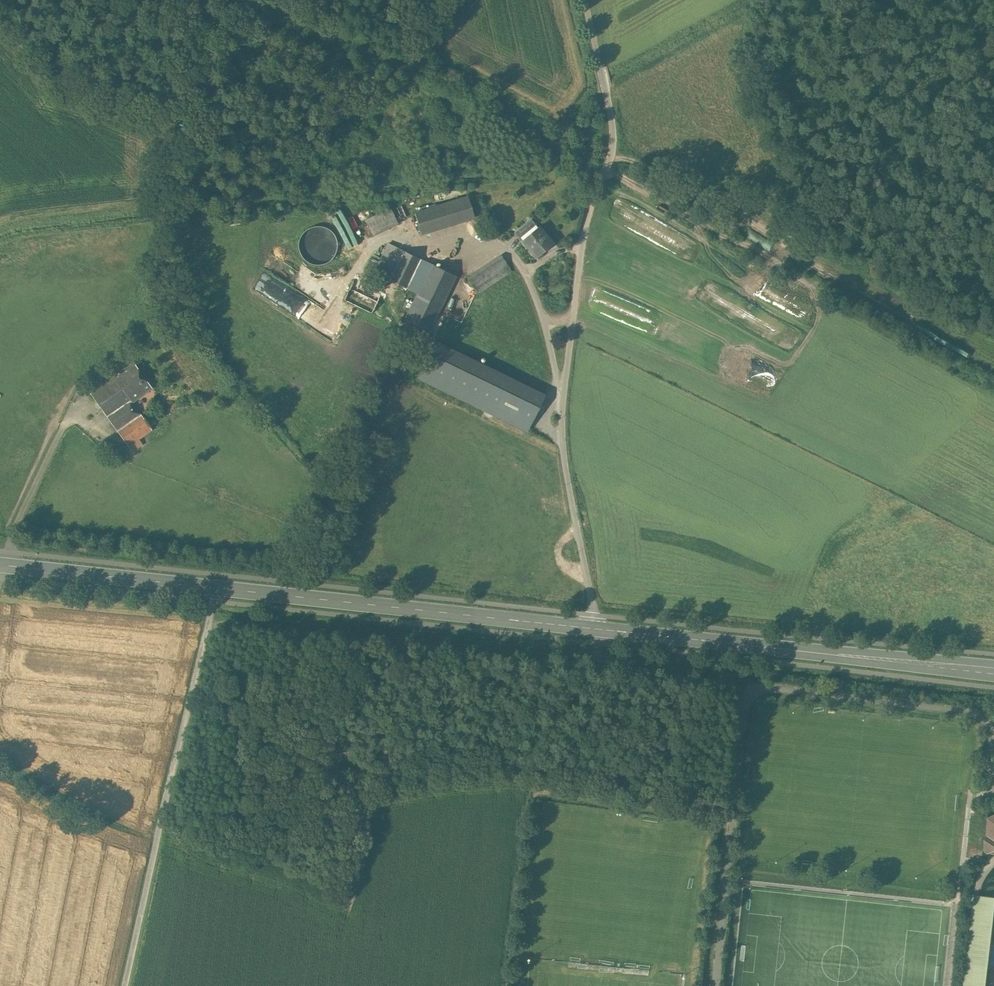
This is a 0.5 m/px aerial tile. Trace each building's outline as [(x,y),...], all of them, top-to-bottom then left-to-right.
[(468,197),(415,213),(421,234),(474,217),(468,197)] [(333,215),(341,235),(355,229),(346,209),(333,215)] [(391,209),(365,221),(372,236),(398,223),(391,209)] [(336,252),(337,245),(336,237),(331,231),(325,227),(317,226),(310,227),(304,232),(299,238),(298,246),(300,253),(304,259),(311,264),(318,265),(326,263),(332,259),(336,252)] [(538,227),(522,240),(536,257),(552,244),(538,227)] [(388,243),(374,272),(388,279),(402,250),(388,243)] [(431,264),(402,250),(388,279),(417,293),(431,264)] [(504,255),(471,278),(477,287),(510,264),(504,255)] [(417,293),(404,320),(428,332),(456,276),(431,264),(417,293)] [(382,292),(354,278),(344,300),(371,313),(382,292)] [(421,381),(536,430),(547,404),(513,390),(519,376),(473,357),(471,364),(462,360),(465,352),(450,346),(443,363),(431,358),(421,381)] [(134,363),(90,393),(107,417),(130,400),(134,406),(136,405),(133,401),(152,387),(134,363)] [(130,400),(107,417),(117,430),(140,414),(134,406),(130,400)] [(140,414),(117,430),(128,446),(151,430),(140,414)] [(963,985),(980,985),(991,897),(974,894),(963,985)]
